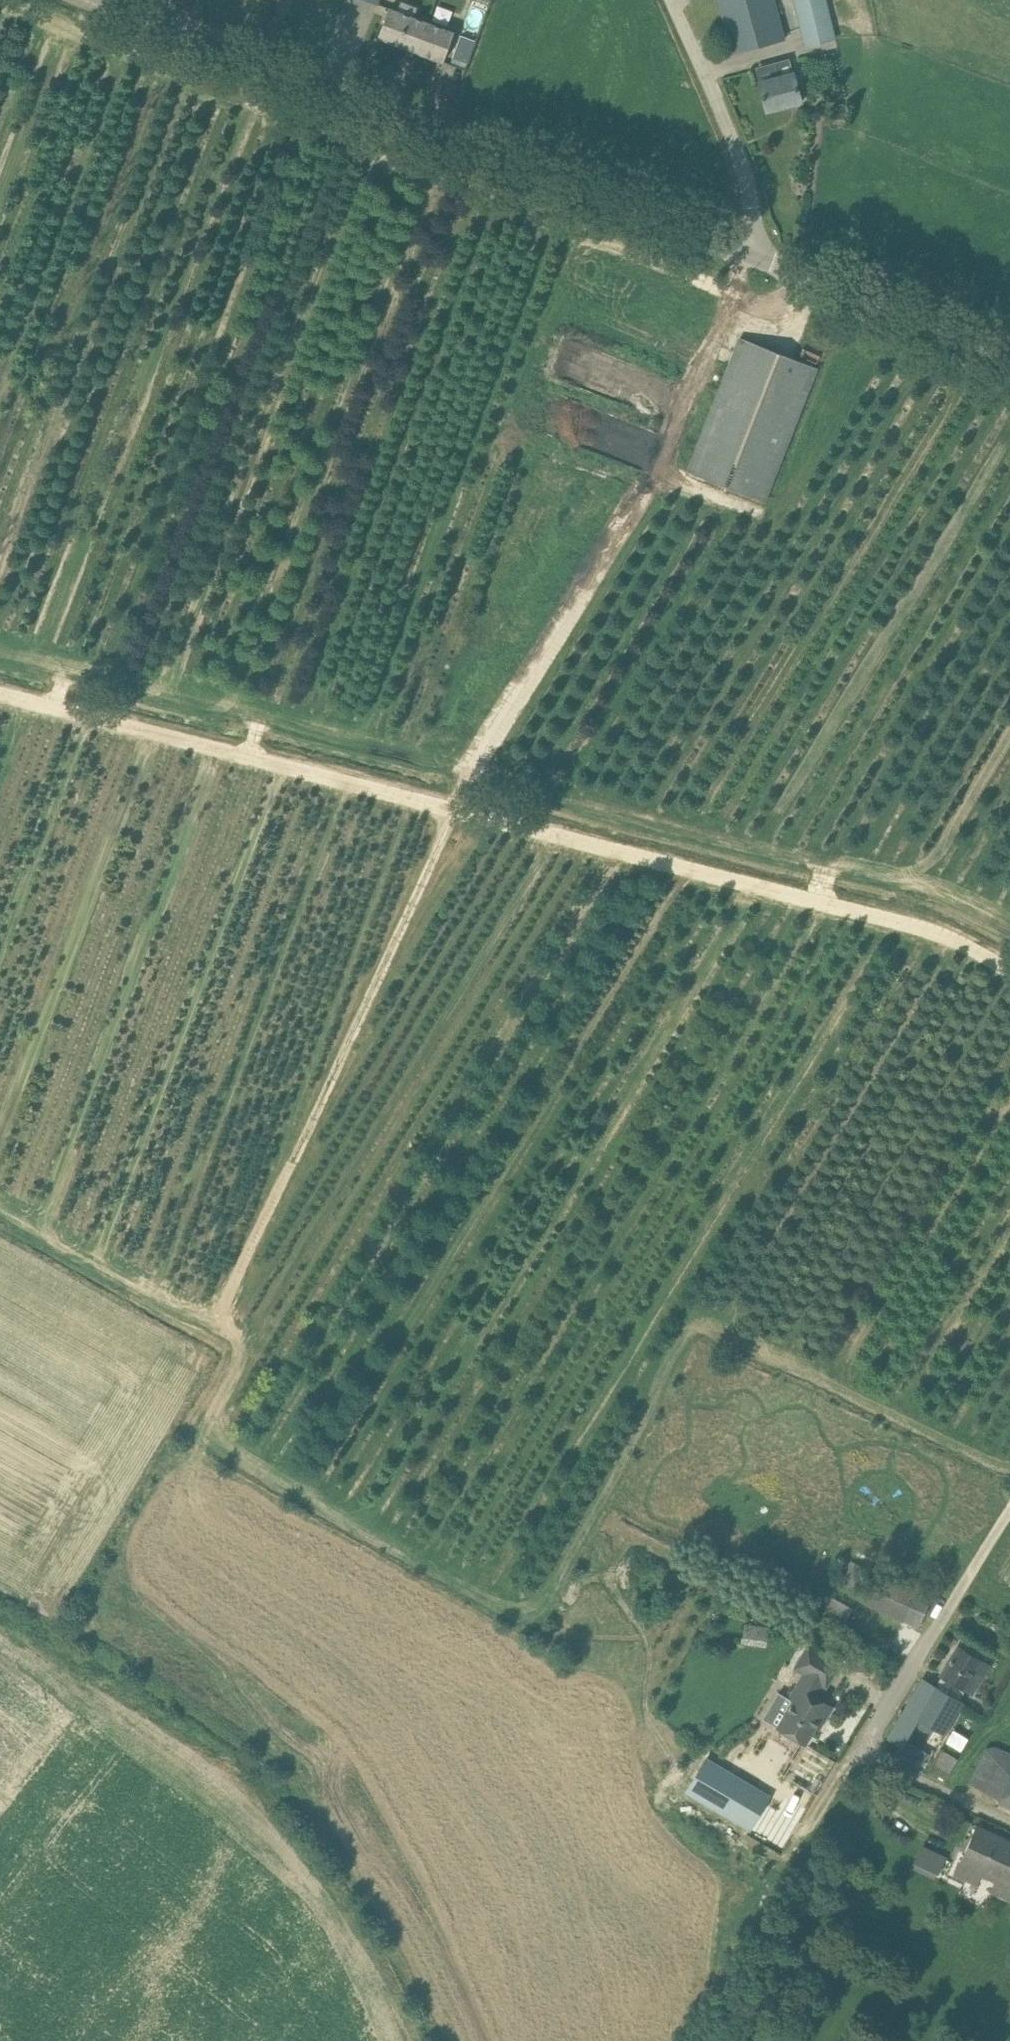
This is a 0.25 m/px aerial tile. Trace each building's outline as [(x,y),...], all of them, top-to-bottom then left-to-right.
[(753,48),(781,40),(770,0),(719,0),(733,53),(753,48)] [(806,45),(835,38),(826,0),(795,0),(806,45)] [(399,11),(390,7),(378,37),(444,62),(455,32),(412,16),(415,8),(402,2),(399,11)] [(461,35),(453,57),(453,58),(468,63),(476,40),(461,35)] [(767,110),(786,104),(802,100),(794,73),(790,58),(775,62),(779,77),(760,83),(767,110)] [(817,368),(740,338),(688,471),(765,501),(817,368)] [(860,1591),(870,1569),(852,1561),(842,1583),(860,1591)] [(933,1596),(915,1588),(880,1573),(866,1604),(919,1628),(933,1596)] [(832,1597),(822,1618),(841,1628),(852,1607),(832,1597)] [(772,1644),(772,1623),(746,1622),(746,1644),(772,1644)] [(826,1686),(840,1663),(809,1645),(795,1668),(805,1673),(790,1697),(794,1700),(778,1727),(806,1743),(820,1719),(824,1721),(832,1706),(810,1693),(817,1680),(826,1686)] [(981,1660),(976,1657),(959,1647),(936,1686),(924,1678),(889,1738),(901,1745),(894,1757),(925,1775),(928,1769),(941,1748),(967,1704),(959,1700),(966,1689),(972,1693),(980,1680),(972,1676),(981,1660)] [(955,1730),(950,1744),(966,1749),(971,1736),(955,1730)] [(1007,1751),(995,1747),(986,1749),(969,1784),(1001,1799),(999,1802),(1009,1807),(1009,1753),(1007,1751)] [(750,1826),(765,1800),(720,1773),(722,1768),(707,1759),(689,1790),(750,1826)] [(978,1825),(955,1874),(979,1885),(984,1873),(998,1879),(992,1891),(1009,1899),(1009,1839),(978,1825)] [(914,1881),(929,1889),(940,1867),(925,1859),(914,1881)]
